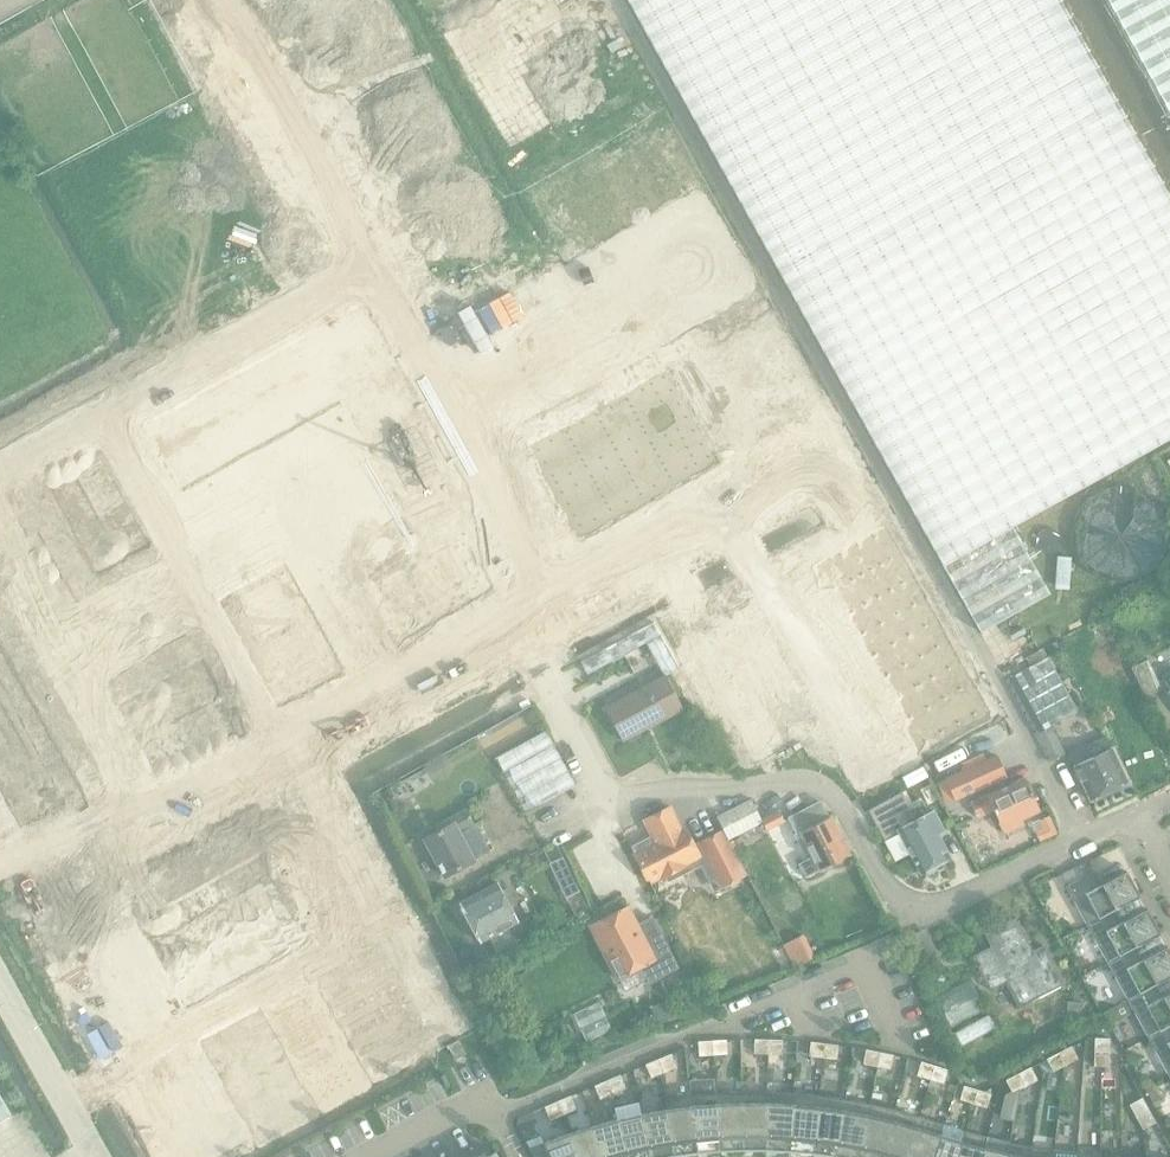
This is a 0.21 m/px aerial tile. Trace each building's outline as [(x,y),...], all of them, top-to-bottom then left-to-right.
[(1169,109),(1169,110),(1169,0),(1110,0),(1169,109)] [(351,304),(360,320),(371,314),(362,298),(351,304)] [(352,317),(325,332),(327,334),(354,381),(379,367),(369,349),(374,346),(366,332),(361,334),(352,317)] [(370,378),(357,385),(372,412),(385,405),(370,378)] [(658,386),(533,458),(579,538),(704,465),(658,386)] [(210,402),(185,416),(211,463),(235,450),(236,449),(210,402)] [(382,418),(389,430),(410,419),(403,406),(382,418)] [(348,410),(340,415),(347,427),(355,422),(348,410)] [(340,415),(332,419),(338,431),(347,427),(340,415)] [(169,431),(158,438),(181,480),(211,463),(185,416),(166,426),(169,431)] [(414,416),(377,437),(393,467),(436,444),(434,441),(438,439),(431,426),(427,428),(426,425),(421,428),(414,416)] [(393,467),(383,472),(400,503),(448,477),(442,466),(446,463),(436,444),(393,467)] [(287,454),(277,459),(284,472),(294,466),(287,454)] [(94,458),(57,479),(74,509),(116,486),(105,467),(100,469),(94,458)] [(277,459),(267,465),(274,477),(284,472),(277,459)] [(356,477),(344,484),(349,492),(361,485),(356,477)] [(233,484),(226,488),(232,500),(240,496),(233,484)] [(361,485),(349,492),(354,500),(366,493),(361,485)] [(116,486),(74,509),(87,534),(130,510),(116,486)] [(0,497),(0,517),(5,527),(14,522),(0,497)] [(130,510),(87,534),(104,564),(142,544),(135,532),(140,529),(130,510)] [(415,512),(407,517),(414,529),(422,524),(415,512)] [(198,515),(190,520),(202,544),(211,539),(198,515)] [(407,517),(399,521),(406,533),(414,529),(407,517)] [(880,534),(838,558),(851,582),(894,558),(880,534)] [(387,538),(374,545),(379,553),(391,546),(387,538)] [(453,539),(428,553),(454,600),(479,586),(470,569),(475,566),(467,552),(462,554),(453,539)] [(403,566),(403,567),(429,614),(430,614),(454,600),(428,553),(403,566)] [(1071,557),(1057,556),(1055,589),(1069,589),(1071,557)] [(864,605),(849,613),(849,614),(906,582),(894,558),(851,582),(864,605)] [(39,561),(27,567),(32,576),(44,569),(39,561)] [(401,561),(374,576),(405,631),(431,616),(430,614),(429,614),(403,567),(403,566),(401,561)] [(327,567),(315,574),(320,582),(332,575),(327,567)] [(44,569),(32,576),(37,584),(48,577),(44,569)] [(285,569),(233,598),(247,622),(289,598),(289,599),(299,594),(285,569)] [(332,575),(320,582),(324,590),(336,583),(332,575)] [(906,582),(849,614),(859,631),(861,635),(918,603),(906,582)] [(815,586),(803,593),(808,603),(820,596),(815,586)] [(821,596),(808,603),(814,613),(826,607),(821,596)] [(191,622),(178,597),(169,602),(182,627),(191,622)] [(289,598),(247,622),(260,646),(302,622),(289,599),(289,598)] [(918,603),(861,635),(863,639),(873,656),(930,624),(918,603)] [(353,614),(341,621),(346,629),(358,622),(353,614)] [(302,622),(260,646),(272,669),(273,669),(315,646),(315,645),(302,622)] [(358,622),(346,629),(350,637),(362,630),(358,622)] [(654,622),(581,661),(588,674),(646,643),(659,635),(661,635),(654,622)] [(930,624),(873,656),(882,673),(884,677),(942,646),(930,624)] [(735,625),(709,640),(750,712),(775,698),(735,625)] [(30,631),(19,638),(23,646),(35,640),(30,631)] [(859,631),(845,638),(850,647),(863,639),(861,635),(859,631)] [(845,638),(832,646),(836,654),(850,647),(845,638)] [(35,640),(23,646),(28,654),(40,648),(35,640)] [(709,640),(684,654),(724,726),(750,712),(709,640)] [(272,669),(270,670),(284,695),(334,667),(320,642),(315,645),(315,646),(273,669),(272,669)] [(942,646),(884,677),(887,681),(896,698),(953,667),(942,646)] [(135,649),(125,654),(132,666),(141,660),(135,649)] [(125,654),(118,658),(125,670),(132,666),(125,654)] [(1051,726),(1066,718),(1067,709),(1041,660),(1006,678),(1035,734),(1051,726)] [(10,678),(0,661),(0,683),(10,678)] [(1159,683),(1148,661),(1131,669),(1145,699),(1169,688),(1169,690),(1169,678),(1159,683)] [(201,667),(175,682),(206,739),(234,724),(201,667)] [(953,667),(896,698),(906,715),(908,720),(965,688),(953,667)] [(51,669),(40,675),(44,683),(56,677),(51,669)] [(882,673),(869,681),(873,689),(887,681),(884,677),(882,673)] [(681,708),(664,676),(605,708),(622,740),(681,708)] [(56,677),(44,683),(49,692),(60,685),(56,677)] [(0,683),(0,708),(20,697),(10,678),(0,683)] [(869,681),(855,688),(860,696),(873,689),(869,681)] [(175,682),(149,696),(181,753),(206,739),(175,682)] [(965,688),(908,720),(910,724),(922,745),(979,713),(965,688)] [(149,696),(125,709),(157,767),(181,753),(149,696)] [(0,708),(0,733),(31,716),(20,697),(0,708)] [(76,699),(64,705),(69,714),(80,707),(76,699)] [(906,715),(892,723),(897,731),(910,724),(908,720),(906,715)] [(892,723),(879,730),(883,739),(897,731),(892,723)] [(1051,726),(1035,734),(1050,762),(1064,754),(1051,726)] [(1090,800),(1126,784),(1101,730),(1083,738),(1086,744),(1068,752),(1090,800)] [(546,732),(497,758),(525,811),(575,784),(546,732)] [(778,734),(765,740),(772,753),(784,746),(778,734)] [(45,737),(7,758),(14,770),(9,772),(19,791),(62,768),(45,737)] [(765,740),(753,747),(760,759),(772,753),(765,740)] [(954,800),(1007,777),(997,755),(944,778),(954,800)] [(62,768),(19,791),(30,810),(35,808),(41,819),(79,798),(62,768)] [(1039,812),(1025,779),(970,803),(976,818),(993,810),(1003,833),(1024,825),(1021,820),(1039,812)] [(123,784),(111,790),(116,799),(127,792),(123,784)] [(933,873),(937,871),(938,866),(950,859),(937,833),(943,829),(932,810),(928,812),(922,801),(910,807),(902,793),(869,811),(884,840),(899,833),(921,874),(925,872),(929,874),(933,873)] [(750,800),(717,817),(723,829),(729,840),(762,822),(761,821),(750,800)] [(850,854),(829,815),(826,816),(819,801),(788,817),(797,833),(795,834),(805,854),(809,852),(812,856),(798,864),(805,877),(850,854)] [(474,824),(465,808),(439,822),(442,828),(422,839),(443,877),(475,860),(460,831),(474,824)] [(651,835),(631,846),(649,881),(664,873),(666,876),(669,882),(701,866),(714,892),(722,888),(698,842),(694,844),(689,834),(685,835),(672,808),(645,822),(651,835)] [(779,812),(761,821),(762,822),(767,831),(784,821),(779,812)] [(1034,832),(1038,841),(1056,833),(1048,815),(1039,819),(1043,828),(1034,832)] [(723,829),(698,842),(722,888),(747,875),(735,852),(729,840),(723,829)] [(168,919),(149,930),(188,1001),(229,978),(258,962),(299,939),(260,868),(241,879),(237,872),(217,884),(220,890),(188,908),(184,901),(164,913),(168,919)] [(1093,871),(1066,886),(1086,924),(1114,909),(1114,910),(1140,896),(1126,871),(1101,885),(1093,871)] [(497,883),(459,903),(479,942),(489,937),(499,955),(518,945),(508,927),(517,922),(497,883)] [(629,902),(591,921),(620,977),(641,967),(645,975),(647,980),(648,982),(679,967),(676,959),(652,913),(639,920),(629,902)] [(1121,922),(1114,910),(1114,909),(1086,924),(1106,962),(1134,946),(1135,947),(1160,933),(1146,908),(1121,922)] [(1061,987),(1042,947),(1032,952),(1015,918),(983,935),(990,948),(972,957),(989,992),(1004,985),(1017,1009),(1061,987)] [(783,944),(794,965),(812,955),(801,934),(783,944)] [(1135,947),(1134,946),(1106,962),(1127,999),(1155,984),(1155,985),(1169,976),(1169,952),(1167,946),(1142,960),(1135,947)] [(375,948),(323,977),(334,996),(386,967),(375,948)] [(386,967),(334,996),(344,1015),(396,986),(386,967)] [(971,980),(936,998),(953,1030),(988,1012),(971,980)] [(1155,985),(1155,984),(1127,999),(1147,1036),(1169,1024),(1169,993),(1162,997),(1155,985)] [(396,986),(344,1015),(354,1034),(406,1004),(396,986)] [(288,996),(275,1003),(280,1012),(292,1005),(288,996)] [(315,996),(302,1003),(307,1011),(319,1004),(315,996)] [(675,996),(665,1001),(672,1017),(682,1012),(675,996)] [(1068,1001),(1066,1019),(1079,1020),(1081,1002),(1068,1001)] [(319,1004),(307,1011),(312,1019),(324,1012),(319,1004)] [(406,1004),(354,1034),(365,1052),(417,1023),(406,1004)] [(292,1005),(280,1012),(284,1020),(297,1013),(292,1005)] [(254,1015),(203,1043),(217,1069),(268,1040),(254,1015)] [(951,1035),(959,1050),(995,1031),(987,1016),(951,1035)] [(302,1022),(289,1029),(294,1037),(306,1030),(302,1022)] [(417,1023),(365,1052),(375,1072),(428,1043),(417,1023)] [(1147,1036),(1168,1074),(1169,1073),(1169,1024),(1147,1036)] [(306,1030),(294,1037),(298,1045),(311,1038),(306,1030)] [(336,1033),(323,1040),(328,1048),(340,1041),(336,1033)] [(755,1038),(755,1053),(768,1054),(769,1038),(755,1038)] [(783,1054),(784,1039),(769,1038),(768,1054),(783,1054)] [(1109,1038),(1095,1038),(1094,1052),(1109,1052),(1109,1038)] [(729,1054),(728,1039),(712,1040),(713,1055),(729,1054)] [(268,1040),(217,1069),(231,1093),(282,1064),(268,1040)] [(455,1059),(465,1054),(459,1040),(448,1045),(455,1059)] [(699,1041),(700,1055),(713,1055),(712,1040),(699,1041)] [(340,1041),(328,1048),(332,1057),(345,1050),(340,1041)] [(811,1041),(809,1057),(823,1058),(825,1043),(811,1041)] [(838,1060),(839,1044),(825,1043),(823,1058),(838,1060)] [(315,1046),(303,1053),(307,1061),(320,1054),(315,1046)] [(1078,1059),(1071,1046),(1059,1052),(1066,1065),(1078,1059)] [(867,1049),(864,1063),(877,1066),(880,1051),(867,1049)] [(892,1069),(895,1054),(880,1051),(877,1066),(892,1069)] [(1046,1059),(1053,1072),(1066,1065),(1059,1052),(1046,1059)] [(1094,1067),(1108,1068),(1109,1052),(1094,1052),(1094,1067)] [(679,1067),(673,1053),(658,1059),(664,1073),(679,1067)] [(320,1054),(307,1061),(312,1070),(324,1063),(320,1054)] [(645,1064),(651,1078),(664,1073),(658,1059),(645,1064)] [(350,1060),(338,1067),(343,1075),(355,1068),(350,1060)] [(922,1060),(918,1075),(931,1079),(935,1064),(922,1060)] [(282,1064),(231,1093),(244,1117),(296,1089),(282,1064)] [(945,1083),(949,1069),(935,1064),(931,1079),(945,1083)] [(1037,1080),(1030,1067),(1018,1074),(1025,1086),(1037,1080)] [(329,1070),(316,1077),(321,1086),(333,1079),(329,1070)] [(628,1088),(622,1074),(607,1080),(613,1094),(628,1088)] [(1005,1081),(1012,1093),(1025,1086),(1018,1074),(1005,1081)] [(333,1079),(321,1086),(325,1094),(338,1087),(333,1079)] [(595,1086),(600,1100),(613,1094),(607,1080),(595,1086)] [(1151,1084),(1144,1088),(1152,1103),(1160,1098),(1151,1084)] [(965,1086),(960,1099),(973,1103),(978,1090),(965,1086)] [(296,1089),(244,1117),(258,1143),(310,1114),(296,1089)] [(988,1108),(992,1094),(978,1090),(973,1103),(988,1108)] [(733,1092),(716,1093),(719,1152),(742,1150),(741,1092),(733,1092)] [(767,1103),(767,1092),(741,1092),(742,1150),(744,1150),(766,1151),(766,1150),(767,1103)] [(777,1151),(789,1151),(793,1093),(767,1092),(767,1103),(766,1150),(777,1151)] [(699,1094),(690,1095),(696,1153),(707,1152),(719,1152),(716,1093),(699,1094)] [(789,1152),(812,1154),(819,1096),(793,1093),(789,1151),(789,1152)] [(14,1118),(0,1094),(0,1127),(14,1118)] [(665,1098),(666,1109),(673,1156),(696,1153),(690,1095),(665,1098)] [(576,1109),(570,1096),(558,1101),(563,1114),(576,1109)] [(819,1154),(834,1156),(835,1156),(844,1099),(829,1097),(819,1096),(812,1154),(819,1154)] [(1142,1098),(1130,1105),(1136,1117),(1149,1110),(1142,1098)] [(870,1104),(864,1102),(844,1099),(835,1156),(858,1156),(870,1104)] [(545,1107),(550,1120),(563,1114),(558,1101),(545,1107)] [(895,1109),(870,1104),(858,1156),(882,1156),(895,1109)] [(666,1109),(642,1114),(650,1156),(668,1156),(669,1156),(673,1156),(666,1109)] [(919,1116),(899,1110),(895,1109),(882,1156),(907,1156),(919,1116)] [(1143,1129),(1156,1122),(1149,1110),(1136,1117),(1143,1129)] [(617,1119),(626,1156),(650,1156),(642,1114),(624,1117),(617,1119)] [(933,1120),(919,1116),(907,1156),(932,1156),(940,1135),(944,1124),(933,1120)] [(593,1126),(602,1156),(626,1156),(617,1119),(593,1126)] [(962,1142),(965,1131),(944,1124),(940,1135),(932,1156),(957,1156),(962,1142)] [(569,1134),(576,1156),(602,1156),(593,1126),(584,1129),(569,1134)] [(962,1142),(958,1156),(982,1156),(987,1137),(965,1131),(962,1142)] [(529,1148),(534,1156),(576,1156),(569,1134),(568,1133),(543,1142),(529,1148)] [(987,1137),(982,1156),(1007,1156),(1010,1142),(987,1137)] [(1010,1142),(1007,1156),(1030,1156),(1032,1146),(1010,1142)] [(1054,1149),(1032,1146),(1030,1156),(1053,1156),(1054,1149)]
